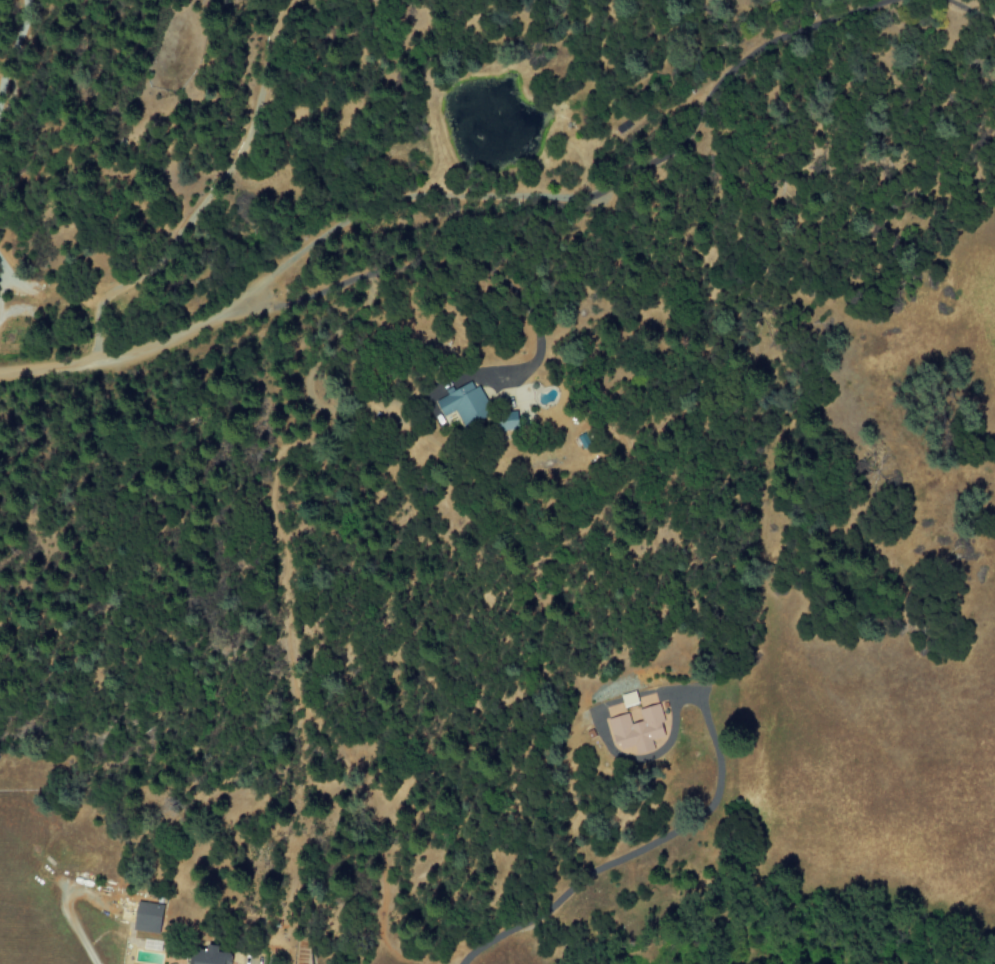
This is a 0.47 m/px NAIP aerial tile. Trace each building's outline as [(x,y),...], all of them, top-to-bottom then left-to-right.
[(435,400),(442,417),(456,411),(463,428),(491,415),(475,381),(453,391),(435,400)] [(518,430),(517,415),(498,416),(499,431),(518,430)] [(621,696),(623,708),(638,705),(635,692),(621,696)] [(639,710),(642,722),(630,725),(628,715),(609,720),(617,752),(634,747),(637,756),(654,752),(651,741),(664,737),(661,724),(664,723),(659,705),(639,710)] [(162,905),(136,902),(133,931),(159,934),(162,905)] [(231,954),(217,953),(217,947),(208,946),(207,951),(189,949),(188,963),(230,963),(231,954)]
